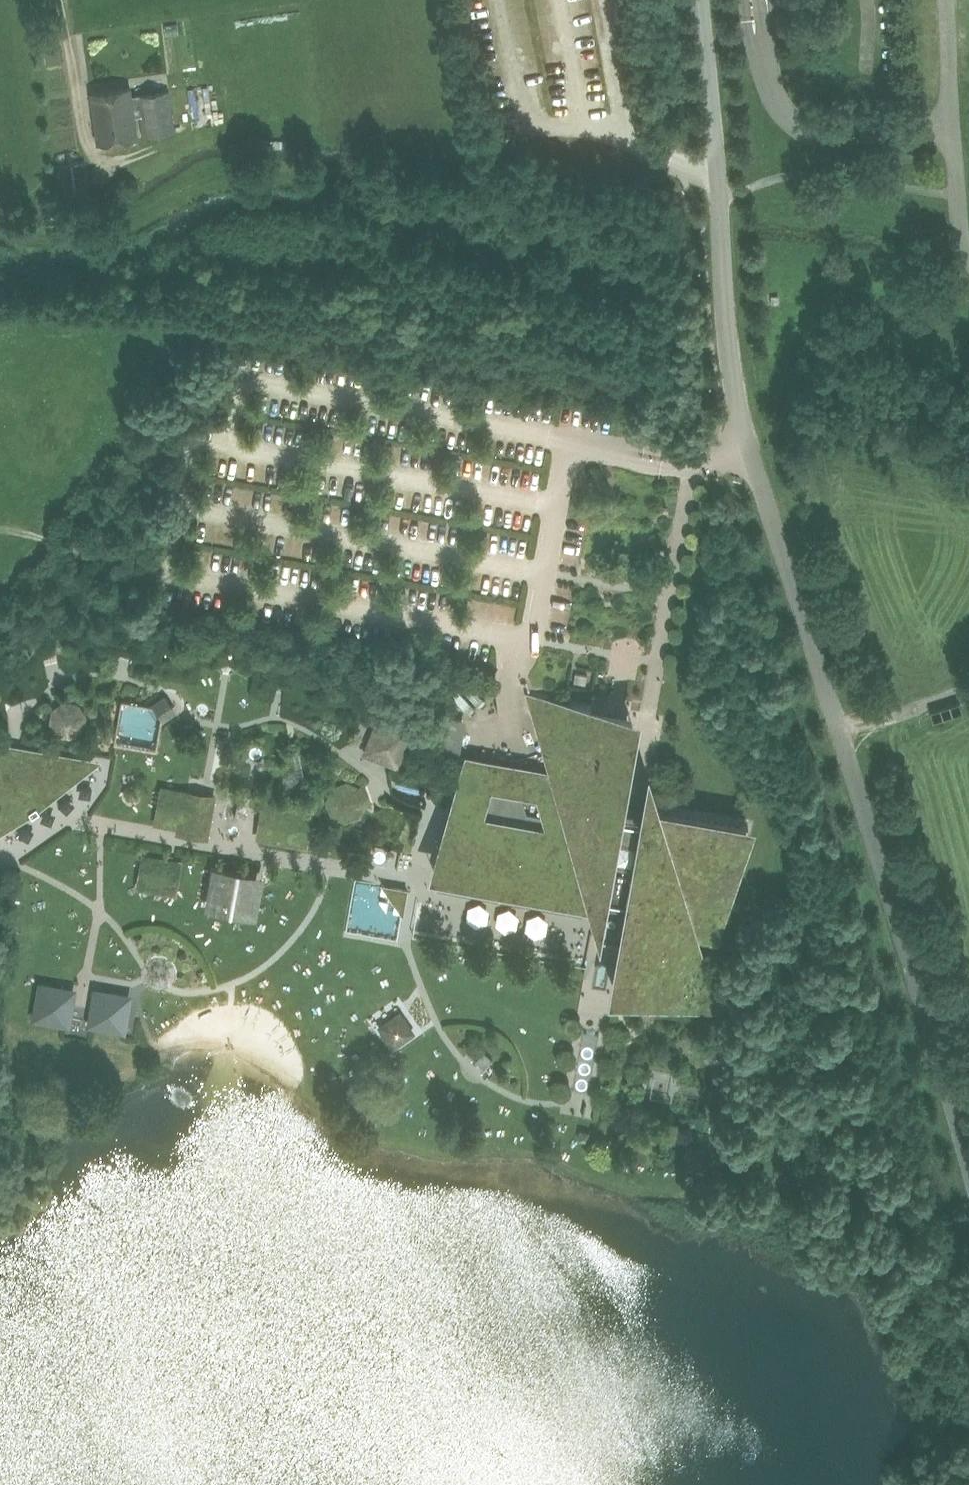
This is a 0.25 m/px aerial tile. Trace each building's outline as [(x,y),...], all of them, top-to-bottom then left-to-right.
[(215,77),(193,78),(195,118),(217,117),(215,77)] [(96,143),(137,137),(134,116),(131,95),(130,88),(90,93),(96,143)] [(139,94),(131,95),(134,116),(140,115),(142,136),(175,132),(170,90),(139,94)] [(493,607),(512,606),(511,593),(492,594),(493,607)] [(493,682),(485,684),(489,705),(498,703),(493,682)] [(80,726),(82,716),(75,707),(65,705),(56,711),(54,722),(60,731),(71,733),(80,726)] [(712,1002),(713,1002),(693,933),(713,937),(714,937),(738,859),(732,857),(740,832),(744,833),(739,850),(740,850),(748,826),(747,826),(656,810),(651,790),(647,808),(639,807),(638,802),(635,799),(633,798),(630,798),(626,800),(624,804),(616,803),(619,787),(617,786),(628,723),(590,716),(591,710),(562,705),(562,706),(590,711),(589,716),(534,706),(533,706),(553,775),(468,760),(453,810),(459,812),(442,865),(437,864),(443,846),(442,846),(434,870),(449,873),(450,867),(577,890),(576,895),(589,898),(595,918),(597,909),(604,911),(628,914),(627,921),(629,921),(618,985),(656,992),(655,998),(684,1003),(684,1002),(657,997),(657,992),(712,1002)] [(446,708),(441,742),(463,745),(468,711),(446,708)] [(407,734),(378,721),(365,750),(395,763),(407,734)] [(71,764),(11,754),(12,748),(0,746),(0,827),(29,807),(32,810),(39,805),(36,802),(68,780),(71,764)] [(205,799),(165,792),(160,820),(186,825),(186,829),(199,831),(205,799)] [(171,889),(175,864),(147,859),(142,884),(171,889)] [(250,907),(255,879),(218,872),(213,901),(250,907)] [(74,992),(43,986),(37,1018),(68,1023),(74,992)] [(129,998),(98,992),(92,1024),(124,1029),(129,998)] [(395,1047),(417,1031),(402,1010),(380,1026),(395,1047)]
